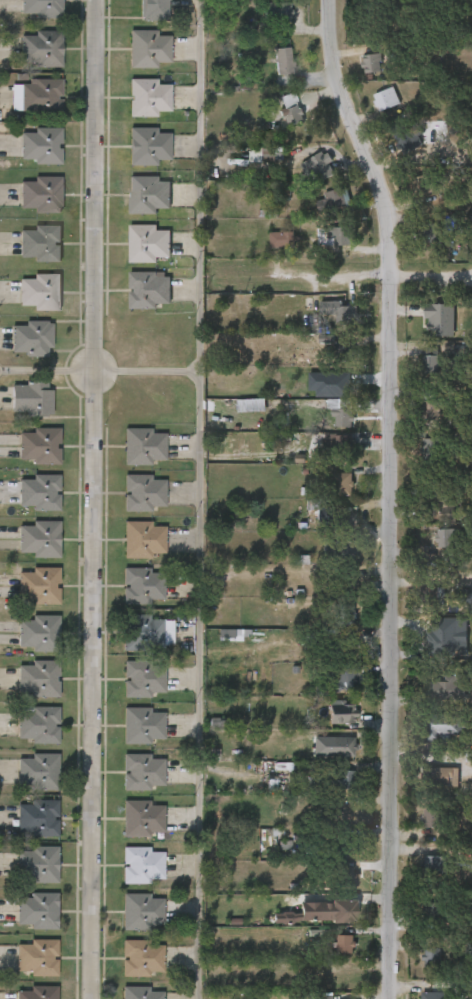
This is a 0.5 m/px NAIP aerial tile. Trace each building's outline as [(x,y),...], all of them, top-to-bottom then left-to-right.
[(21,17),(21,0),(62,0),(62,17),(21,17)] [(141,20),(141,0),(168,0),(168,20),(141,20)] [(289,2),(289,22),(260,22),(260,2),(289,2)] [(169,30),(169,67),(130,67),(130,30),(169,30)] [(61,32),(61,67),(21,67),(21,32),(61,32)] [(276,74),(274,48),(289,46),(292,73),(276,74)] [(380,72),(363,72),(363,54),(380,54),(380,72)] [(61,115),(20,115),(20,82),(32,82),(32,78),(61,78),(61,115)] [(170,115),(129,115),(129,79),(170,78),(170,115)] [(372,95),(392,86),(399,103),(380,112),(372,95)] [(279,96),(294,91),(303,122),(288,126),(279,96)] [(420,145),(404,153),(392,131),(408,123),(420,145)] [(170,132),(170,164),(129,164),(129,127),(158,127),(158,132),(170,132)] [(61,128),(61,163),(20,163),(20,128),(61,128)] [(250,162),(277,163),(277,149),(250,148),(250,162)] [(333,172),(313,177),(308,157),(329,152),(333,172)] [(417,195),(413,178),(434,173),(438,190),(417,195)] [(60,211),(20,211),(20,176),(61,177),(60,211)] [(129,176),(169,176),(169,212),(129,212),(129,176)] [(348,205),(319,214),(314,197),(342,187),(348,205)] [(439,241),(420,241),(420,223),(439,223),(439,241)] [(60,260),(19,259),(20,225),(61,226),(60,260)] [(129,261),(130,225),(170,226),(169,262),(129,261)] [(354,245),(331,245),(331,227),(354,227),(354,245)] [(269,231),(295,231),(295,247),(269,247),(269,231)] [(129,307),(129,271),(169,272),(169,307),(129,307)] [(20,273),(60,273),(60,309),(20,309),(20,273)] [(328,301),(344,301),(344,317),(328,317),(328,301)] [(455,337),(455,305),(425,304),(425,322),(434,322),(434,337),(455,337)] [(11,349),(11,319),(52,319),(52,349),(11,349)] [(438,372),(420,372),(420,352),(438,352),(438,372)] [(316,397),(351,398),(352,373),(309,372),(309,391),(316,391),(316,397)] [(52,414),(12,414),(12,383),(52,383),(52,414)] [(422,419),(420,400),(436,399),(438,418),(422,419)] [(238,413),(266,412),(265,400),(237,400),(238,413)] [(328,400),(327,410),(335,410),(334,428),(353,428),(353,400),(328,400)] [(124,463),(124,426),(164,426),(164,463),(124,463)] [(59,462),(19,462),(19,427),(59,427),(59,462)] [(327,434),(349,434),(349,457),(327,457),(327,434)] [(422,437),(442,437),(442,463),(422,463),(422,437)] [(352,492),(329,492),(329,467),(352,467),(352,492)] [(60,474),(60,510),(19,509),(19,476),(32,476),(32,473),(60,474)] [(124,511),(124,473),(164,473),(164,511),(124,511)] [(436,521),(434,491),(445,490),(445,505),(456,505),(457,520),(436,521)] [(352,528),(328,528),(328,507),(352,507),(352,528)] [(59,521),(59,556),(18,556),(19,521),(59,521)] [(164,521),(164,557),(124,557),(124,521),(164,521)] [(437,529),(456,529),(456,551),(437,551),(437,529)] [(351,557),(320,557),(320,539),(351,539),(351,557)] [(59,567),(59,603),(18,603),(18,567),(59,567)] [(123,603),(123,568),(163,568),(163,603),(123,603)] [(351,574),(351,590),(325,590),(325,574),(351,574)] [(423,588),(423,602),(438,603),(439,588),(423,588)] [(332,627),(332,602),(352,602),(352,627),(332,627)] [(58,615),(58,650),(18,650),(18,615),(58,615)] [(172,649),(122,648),(122,615),(172,616),(172,649)] [(437,643),(420,643),(420,621),(437,621),(437,643)] [(241,630),(219,630),(219,639),(241,639),(241,630)] [(163,695),(124,695),(124,661),(163,661),(163,695)] [(58,662),(58,696),(18,696),(18,662),(58,662)] [(330,689),(330,667),(355,667),(355,689),(330,689)] [(431,700),(466,701),(466,675),(447,675),(447,682),(431,682),(431,700)] [(329,722),(329,702),(355,702),(355,722),(329,722)] [(17,706),(58,707),(58,742),(17,742),(17,706)] [(123,707),(164,707),(164,742),(123,742),(123,707)] [(209,729),(219,729),(219,727),(227,727),(228,720),(209,720),(209,729)] [(421,721),(459,721),(459,741),(421,741),(421,721)] [(352,732),(352,755),(330,755),(330,732),(352,732)] [(123,753),(163,753),(163,784),(123,785),(123,753)] [(58,791),(59,754),(32,754),(31,759),(18,759),(17,786),(31,786),(31,791),(58,791)] [(459,787),(459,768),(424,768),(424,786),(459,787)] [(355,787),(328,787),(328,769),(355,769),(355,787)] [(58,836),(17,836),(17,799),(58,799),(58,836)] [(149,799),(149,804),(163,803),(163,836),(123,837),(122,799),(149,799)] [(445,827),(423,827),(423,808),(445,808),(445,827)] [(328,836),(354,836),(354,855),(328,855),(328,836)] [(58,845),(58,881),(18,881),(18,845),(58,845)] [(163,882),(121,882),(121,847),(163,847),(163,882)] [(424,855),(444,856),(443,872),(423,871),(424,855)] [(352,867),(352,888),(333,888),(333,867),(352,867)] [(57,893),(57,928),(17,928),(17,893),(57,893)] [(162,893),(162,929),(122,929),(122,893),(162,893)] [(330,922),(330,901),(355,901),(355,922),(330,922)] [(425,922),(440,922),(440,904),(426,904),(425,922)] [(336,935),(355,935),(355,954),(336,954),(336,935)] [(57,974),(16,974),(16,939),(57,939),(57,974)] [(122,940),(162,940),(162,976),(122,975),(122,940)] [(439,946),(440,964),(424,965),(423,947),(439,946)] [(57,986),(57,998),(16,998),(16,986),(57,986)] [(162,987),(162,998),(122,998),(122,987),(162,987)] [(448,991),(448,998),(421,998),(421,991),(448,991)]
